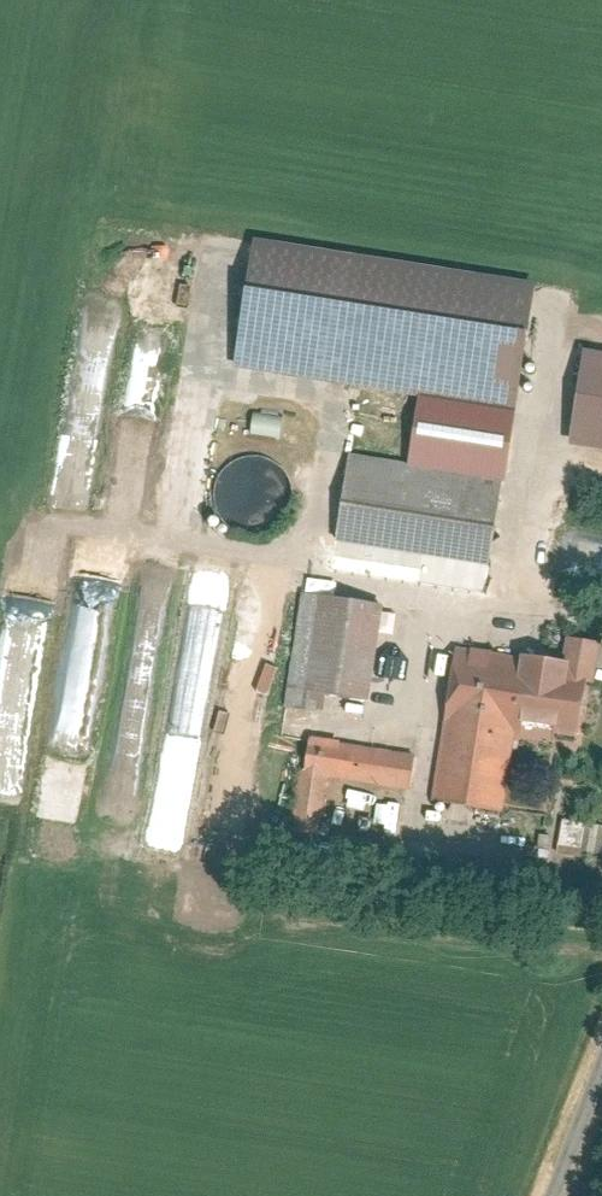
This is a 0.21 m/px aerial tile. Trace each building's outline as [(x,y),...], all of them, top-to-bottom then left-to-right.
[(252,244),(233,371),(512,414),(531,287),(252,244)] [(583,350),(569,440),(601,445),(601,353),(583,350)] [(252,408),(251,436),(280,436),(280,408),(252,408)] [(345,449),(328,544),(482,572),(499,477),(345,449)] [(271,528),(283,520),(291,509),(294,495),(293,481),(287,469),(278,458),(265,452),(251,451),(238,454),(227,460),(218,470),(213,482),(212,495),(215,507),(222,518),(232,527),(244,531),(258,532),(271,528)] [(300,589),(284,706),(318,710),(321,690),(369,697),(382,600),(300,589)] [(447,647),(436,714),(573,738),(585,672),(447,647)] [(58,775),(83,779),(97,690),(60,684),(51,742),(63,744),(58,775)] [(493,811),(504,729),(446,721),(434,803),(493,811)] [(340,744),(334,784),(410,795),(415,755),(340,744)] [(561,819),(559,846),(601,849),(601,822),(561,819)]
